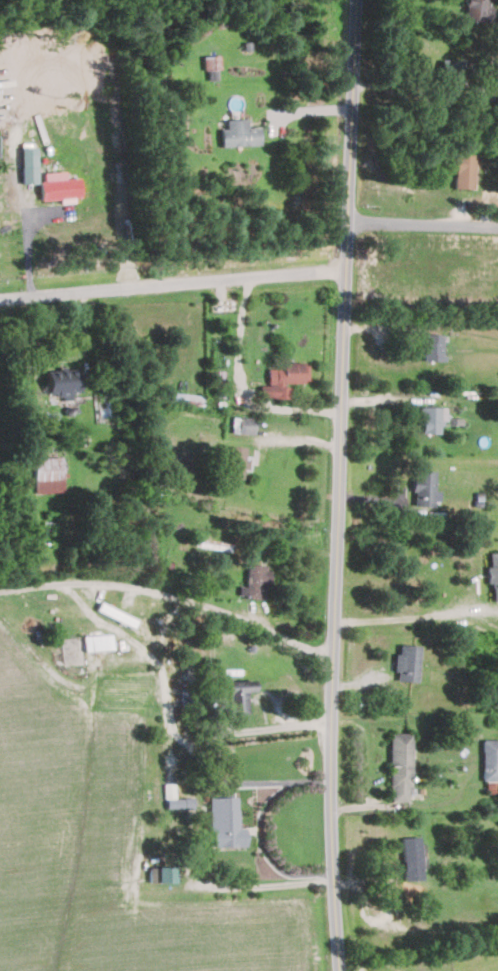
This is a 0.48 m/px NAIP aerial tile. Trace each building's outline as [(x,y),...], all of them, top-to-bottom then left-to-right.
[(486,6),(487,0),(465,0),(464,22),(492,22),(492,6),(486,6)] [(203,55),(203,79),(218,79),(218,56),(203,55)] [(461,61),(439,61),(439,83),(461,83),(461,61)] [(218,128),(218,146),(258,146),(258,127),(245,127),(245,119),(224,119),(224,128),(218,128)] [(33,143),(22,143),(22,183),(33,183),(33,143)] [(472,188),(472,151),(453,151),(453,188),(472,188)] [(77,179),(39,180),(39,199),(78,197),(77,179)] [(439,360),(439,334),(420,334),(420,360),(439,360)] [(285,396),(285,382),(303,383),(303,362),(280,362),(280,369),(264,369),(264,396),(285,396)] [(44,395),(77,395),(77,370),(44,370),(44,395)] [(418,433),(437,433),(437,424),(444,424),(444,407),(418,406),(418,433)] [(255,418),(232,416),(231,433),(254,434),(255,418)] [(225,461),(225,481),(242,481),(242,446),(219,446),(219,461),(225,461)] [(32,458),(32,492),(61,492),(61,458),(32,458)] [(432,506),(432,470),(412,470),(412,506),(432,506)] [(487,553),(488,601),(497,601),(497,552),(487,553)] [(266,598),(266,564),(244,564),(244,598),(266,598)] [(99,668),(99,633),(84,633),(84,668),(99,668)] [(416,645),(395,645),(395,682),(416,682),(416,645)] [(252,691),(252,680),(220,681),(221,716),(245,715),(245,691),(252,691)] [(409,734),(387,734),(387,801),(409,801),(409,734)] [(480,782),(497,782),(497,741),(480,741),(480,782)] [(236,828),(236,797),(208,797),(208,848),(242,848),(242,828),(236,828)] [(400,838),(401,881),(420,881),(418,837),(400,838)] [(174,868),(147,868),(147,882),(174,882),(174,868)]
